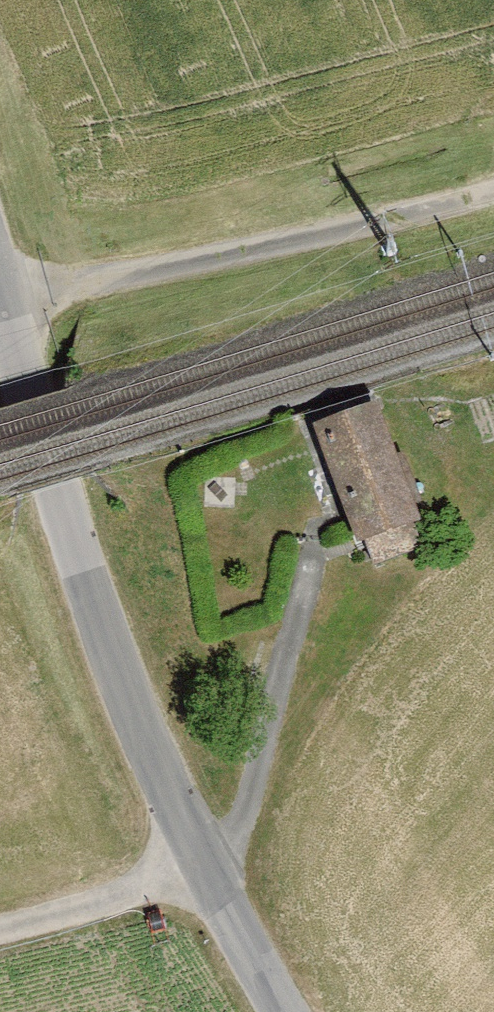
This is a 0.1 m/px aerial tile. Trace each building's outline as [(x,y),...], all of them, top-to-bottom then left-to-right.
[(311,428),(357,547),(422,522),(377,404),(311,428)]
